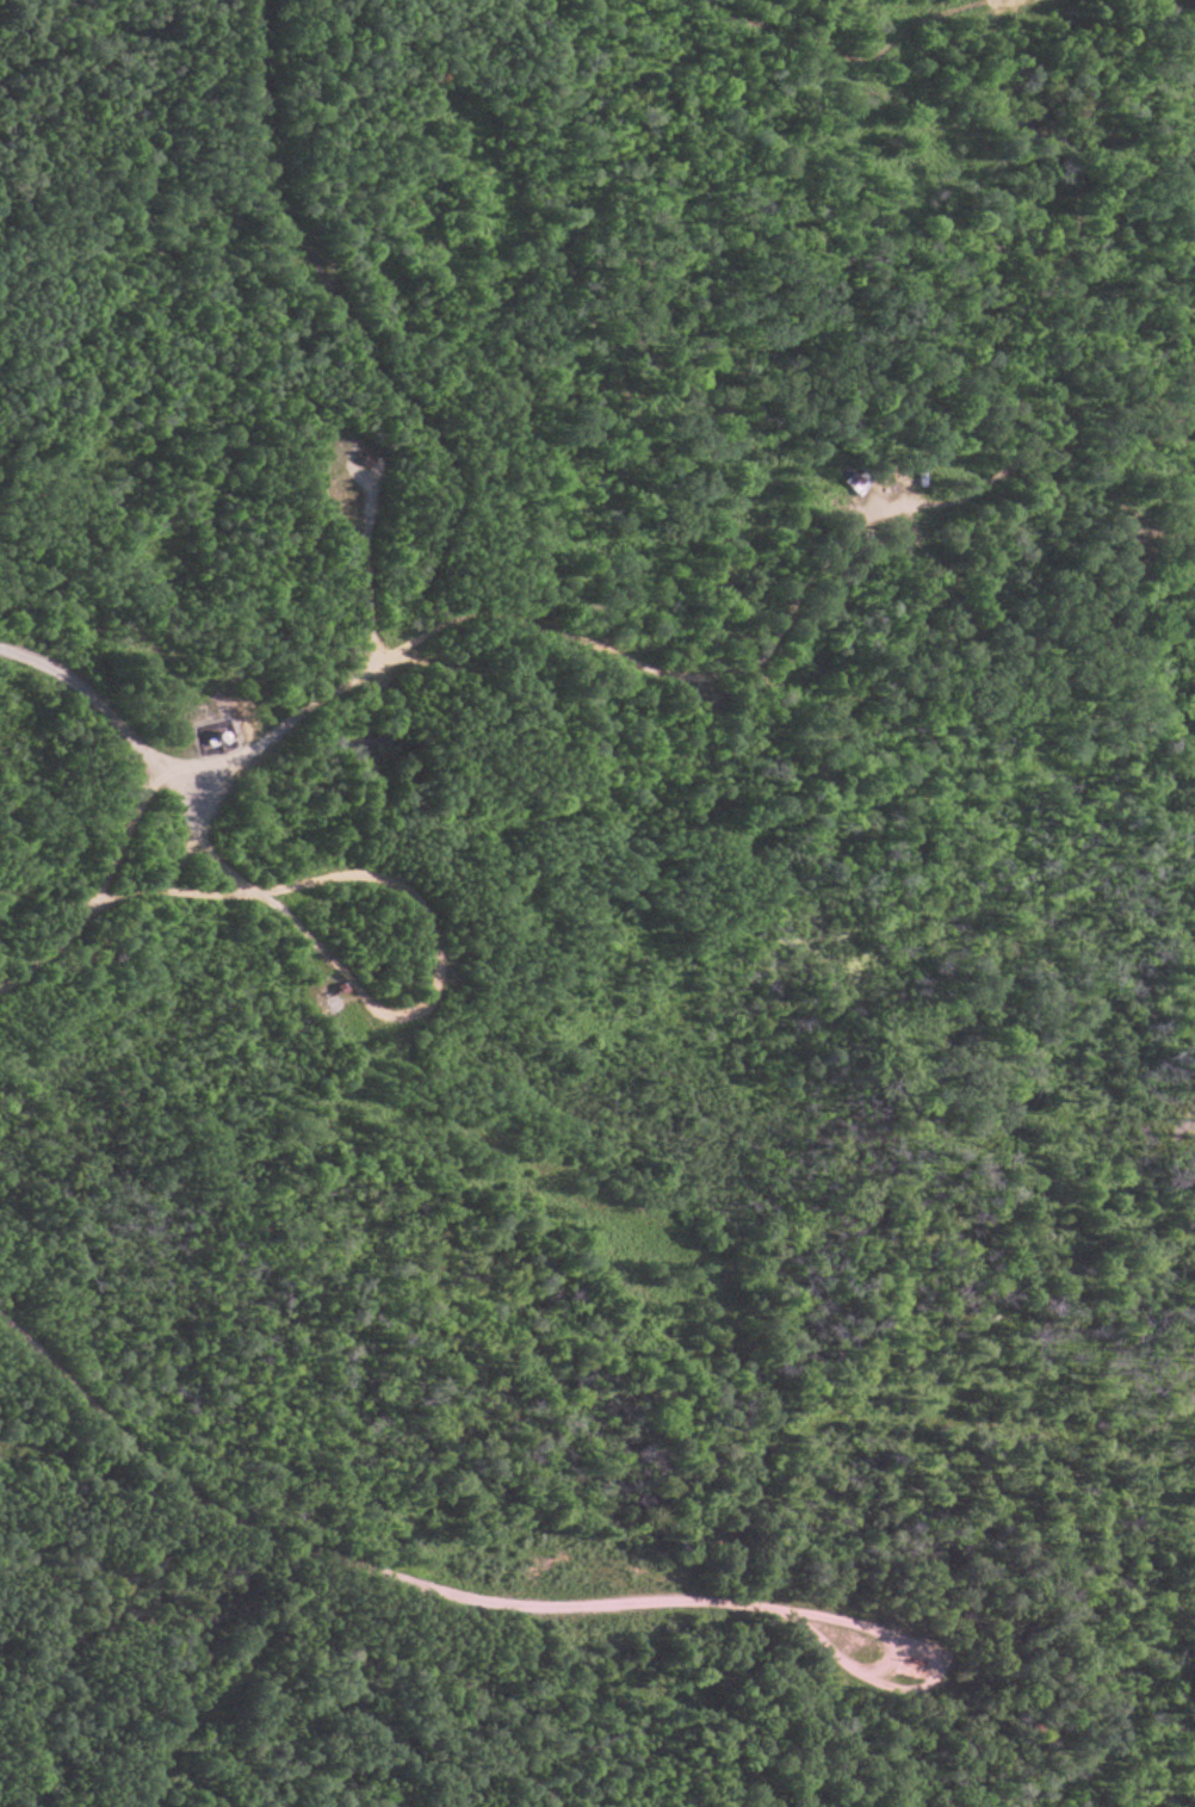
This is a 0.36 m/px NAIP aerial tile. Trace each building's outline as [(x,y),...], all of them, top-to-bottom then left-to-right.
[(866,484),(851,472),(842,483),(857,495),(866,484)]
